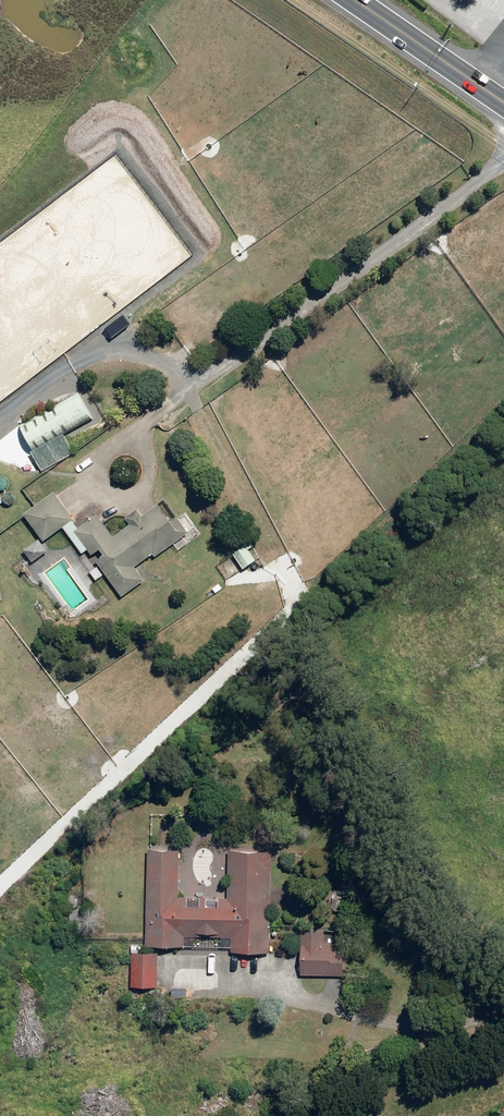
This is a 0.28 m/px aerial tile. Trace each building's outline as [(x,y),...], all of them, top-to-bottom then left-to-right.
[(59,389),(40,399),(45,407),(64,396),(59,389)] [(65,435),(93,419),(78,392),(21,425),(36,453),(34,454),(43,469),(75,451),(65,435)] [(55,491),(25,512),(44,540),(75,518),(55,491)] [(98,513),(75,530),(93,554),(101,547),(105,553),(96,560),(123,596),(145,579),(135,566),(154,553),(156,556),(189,532),(177,515),(171,520),(159,503),(143,515),(138,509),(127,517),(131,523),(114,535),(98,513)] [(240,549),(231,555),(242,570),(257,559),(249,549),(253,546),(248,539),(245,534),(234,542),(240,549)] [(40,537),(24,548),(33,561),(49,550),(40,537)] [(188,593),(183,585),(177,589),(182,597),(188,593)] [(222,947),(232,947),(232,951),(270,952),(273,851),(230,850),(229,898),(179,896),(181,850),(149,849),(147,945),(196,946),(196,936),(222,937),(222,947)] [(331,904),(337,910),(345,909),(351,903),(350,895),(344,890),(336,890),(330,896),(331,904)] [(302,974),(345,975),(346,947),(332,947),(332,942),(325,942),(325,928),(303,928),(302,974)] [(131,955),(133,955),(133,986),(159,986),(159,952),(138,951),(138,945),(131,945),(131,955)] [(112,958),(120,958),(120,950),(112,950),(112,958)]
